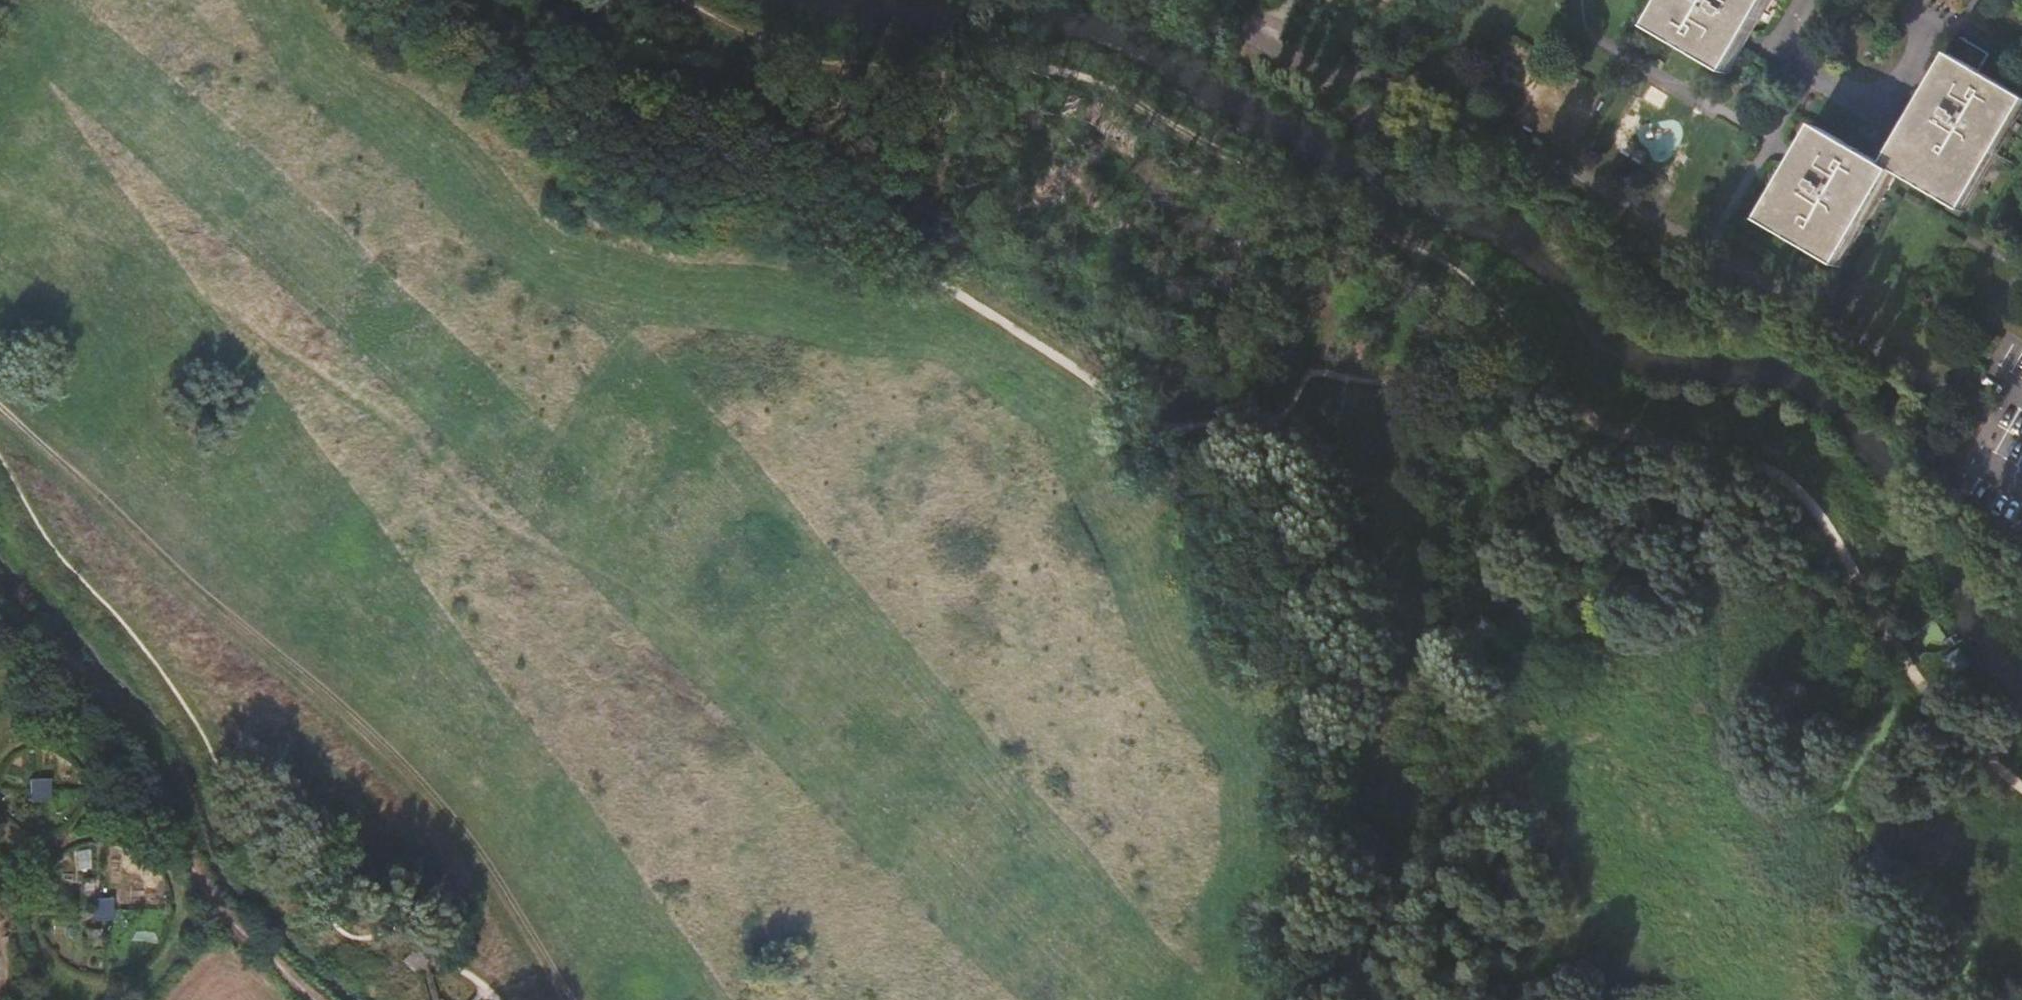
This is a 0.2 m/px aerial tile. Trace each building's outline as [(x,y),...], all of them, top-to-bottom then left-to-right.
[(1655,24),(1733,69),(1750,40),(1774,0),(1669,0),(1655,24)] [(1983,64),(1993,47),(1964,30),(1891,160),(1822,121),(1767,215),(1847,261),(1901,165),(1968,205),(2021,113),(2021,86),(1983,64)] [(54,801),(54,780),(34,780),(33,800),(54,801)] [(117,923),(115,901),(93,902),(94,925),(117,923)]
